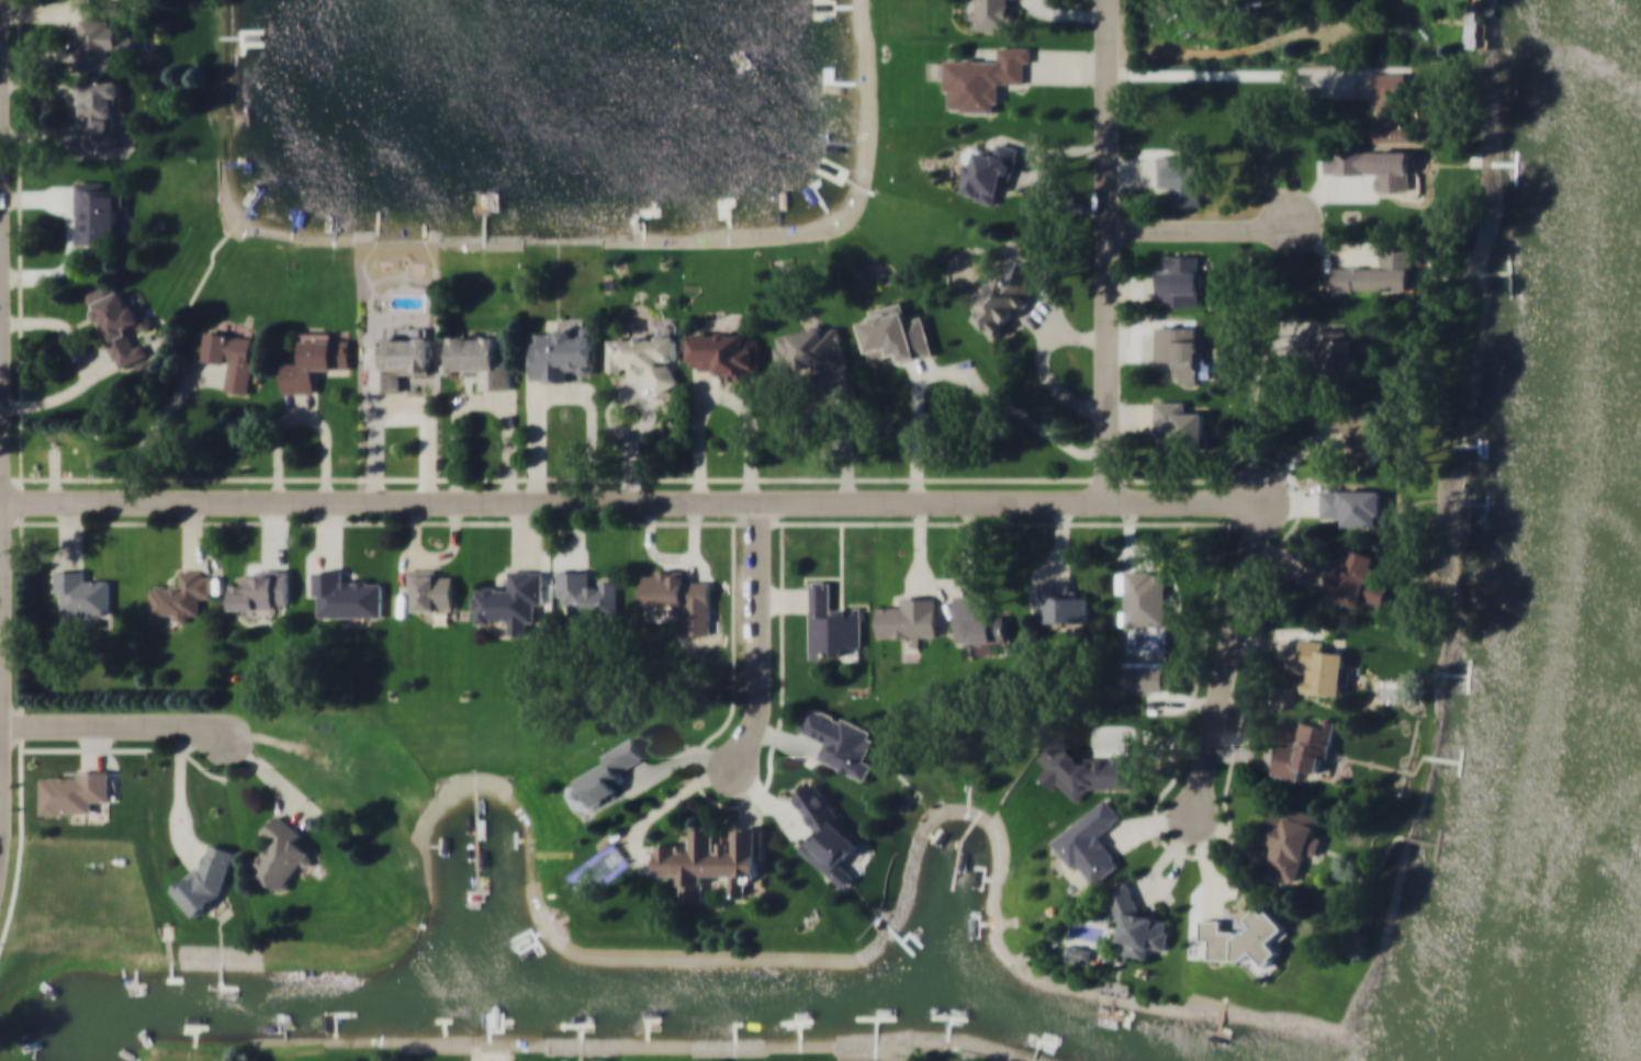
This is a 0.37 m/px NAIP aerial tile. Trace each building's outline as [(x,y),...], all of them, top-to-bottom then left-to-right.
[(81,69),(123,68),(123,56),(135,56),(135,33),(122,33),(122,24),(111,24),(111,0),(81,0),(81,69)] [(973,30),(1009,30),(1009,0),(973,0),(973,30)] [(1475,20),(1465,20),(1465,45),(1475,45),(1475,20)] [(945,57),(945,111),(999,111),(999,83),(1027,83),(1027,45),(999,45),(999,57),(945,57)] [(1375,140),(1416,140),(1416,118),(1405,118),(1405,72),(1375,72),(1375,140)] [(81,79),(81,148),(122,148),(122,79),(81,79)] [(1002,179),(1011,181),(1018,156),(973,144),(959,194),(996,204),(1002,179)] [(1417,191),(1417,149),(1348,149),(1348,174),(1373,174),(1373,191),(1417,191)] [(1159,154),(1159,185),(1171,185),(1171,206),(1202,206),(1202,165),(1190,165),(1190,154),(1159,154)] [(75,244),(115,244),(116,230),(123,230),(124,191),(110,191),(110,181),(77,180),(75,244)] [(1331,291),(1412,291),(1412,247),(1382,247),(1382,266),(1331,266),(1331,291)] [(1167,267),(1156,267),(1156,304),(1201,304),(1201,253),(1167,253),(1167,267)] [(975,302),(982,309),(974,317),(993,337),(1046,285),(1019,258),(975,302)] [(83,294),(117,370),(149,354),(144,343),(137,346),(132,335),(151,326),(141,302),(130,307),(121,287),(114,291),(110,281),(83,294)] [(869,359),(899,352),(901,362),(933,354),(925,316),(911,319),(907,301),(869,308),(873,320),(862,323),(869,359)] [(596,324),(583,324),(583,328),(558,328),(558,335),(531,335),(531,382),(569,382),(569,371),(595,371),(596,324)] [(844,364),(840,325),(774,331),(777,371),(844,364)] [(1177,382),(1210,383),(1210,354),(1196,354),(1196,326),(1155,325),(1155,361),(1177,361),(1177,382)] [(1355,340),(1345,340),(1345,328),(1312,328),(1311,357),(1326,357),(1325,385),(1355,386),(1355,340)] [(257,337),(205,330),(201,362),(226,366),(223,390),(249,394),(257,337)] [(314,392),(314,368),(350,368),(350,340),(335,340),(335,331),(303,331),(303,360),(281,360),(282,392),(314,392)] [(689,331),(689,373),(746,373),(746,368),(758,368),(758,331),(689,331)] [(430,336),(372,335),(371,391),(405,392),(406,369),(430,369),(430,336)] [(447,335),(446,375),(482,375),(482,388),(510,388),(510,357),(497,357),(498,335),(447,335)] [(608,372),(652,372),(652,391),(670,391),(670,361),(677,361),(677,335),(608,335),(608,372)] [(1329,418),(1350,433),(1342,444),(1370,465),(1387,442),(1374,433),(1381,425),(1345,397),(1329,418)] [(1156,448),(1203,448),(1203,411),(1187,411),(1187,399),(1156,399),(1156,448)] [(1385,526),(1385,512),(1394,512),(1394,488),(1322,488),(1322,513),(1345,513),(1344,526),(1385,526)] [(1325,594),(1360,606),(1363,597),(1383,603),(1390,585),(1370,578),(1378,556),(1341,543),(1325,594)] [(289,607),(289,568),(254,569),(254,583),(232,583),(232,608),(289,607)] [(382,582),(346,582),(346,568),(314,568),(314,616),(382,616),(382,582)] [(442,568),(407,568),(407,609),(454,609),(454,576),(442,576),(442,568)] [(473,621),(509,622),(508,633),(538,634),(539,568),(508,568),(508,587),(473,587),(473,621)] [(557,568),(558,601),(569,601),(569,618),(617,617),(617,579),(591,579),(591,568),(557,568)] [(110,613),(110,582),(87,582),(87,569),(50,569),(50,591),(63,591),(63,613),(110,613)] [(150,619),(200,618),(200,597),(213,596),(213,569),(181,569),(181,583),(150,583),(150,619)] [(642,603),(711,603),(711,580),(687,580),(687,569),(642,569),(642,603)] [(1124,623),(1166,623),(1166,569),(1124,569),(1124,623)] [(810,657),(846,657),(846,646),(863,646),(863,605),(831,605),(831,579),(810,579),(810,657)] [(1076,582),(1030,582),(1030,612),(1039,612),(1039,622),(1088,622),(1088,592),(1076,592),(1076,582)] [(878,607),(878,637),(937,636),(937,595),(901,596),(901,607),(878,607)] [(957,609),(957,643),(1007,643),(1007,609),(957,609)] [(1299,669),(1308,669),(1307,693),(1345,696),(1348,653),(1323,652),(1323,640),(1301,637),(1299,669)] [(876,731),(811,702),(799,730),(824,740),(816,758),(866,780),(875,760),(864,756),(876,731)] [(1272,775),(1297,779),(1299,769),(1327,772),(1334,719),(1317,715),(1316,724),(1299,722),(1296,742),(1278,740),(1272,775)] [(644,757),(632,736),(599,755),(604,763),(572,780),(587,806),(626,785),(618,771),(644,757)] [(110,772),(42,772),(41,812),(90,812),(90,800),(110,800),(110,772)] [(1050,839),(1074,870),(1080,866),(1094,884),(1121,864),(1099,834),(1122,816),(1108,797),(1050,839)] [(1257,867),(1295,880),(1304,853),(1315,856),(1322,838),(1312,836),(1319,814),(1289,804),(1286,813),(1275,810),(1257,867)] [(304,834),(277,811),(261,831),(274,840),(250,870),(279,893),(311,855),(297,844),(304,834)] [(762,827),(734,826),(734,836),(718,836),(719,827),(694,826),(693,850),(677,849),(677,843),(655,843),(654,873),(681,874),(679,900),(703,901),(704,876),(729,877),(728,894),(746,894),(746,874),(760,874),(762,827)] [(180,903),(212,914),(233,849),(200,839),(180,903)] [(1140,914),(1128,880),(1108,889),(1117,917),(1114,939),(1123,941),(1122,955),(1150,959),(1153,948),(1167,950),(1171,918),(1140,914)] [(1210,959),(1243,960),(1254,952),(1263,965),(1265,965),(1280,953),(1271,941),(1286,930),(1273,912),(1263,912),(1260,907),(1250,914),(1250,927),(1244,931),(1222,931),(1223,920),(1202,919),(1201,940),(1211,940),(1210,959)] [(1093,947),(1067,944),(1066,956),(1092,959),(1093,947)]
